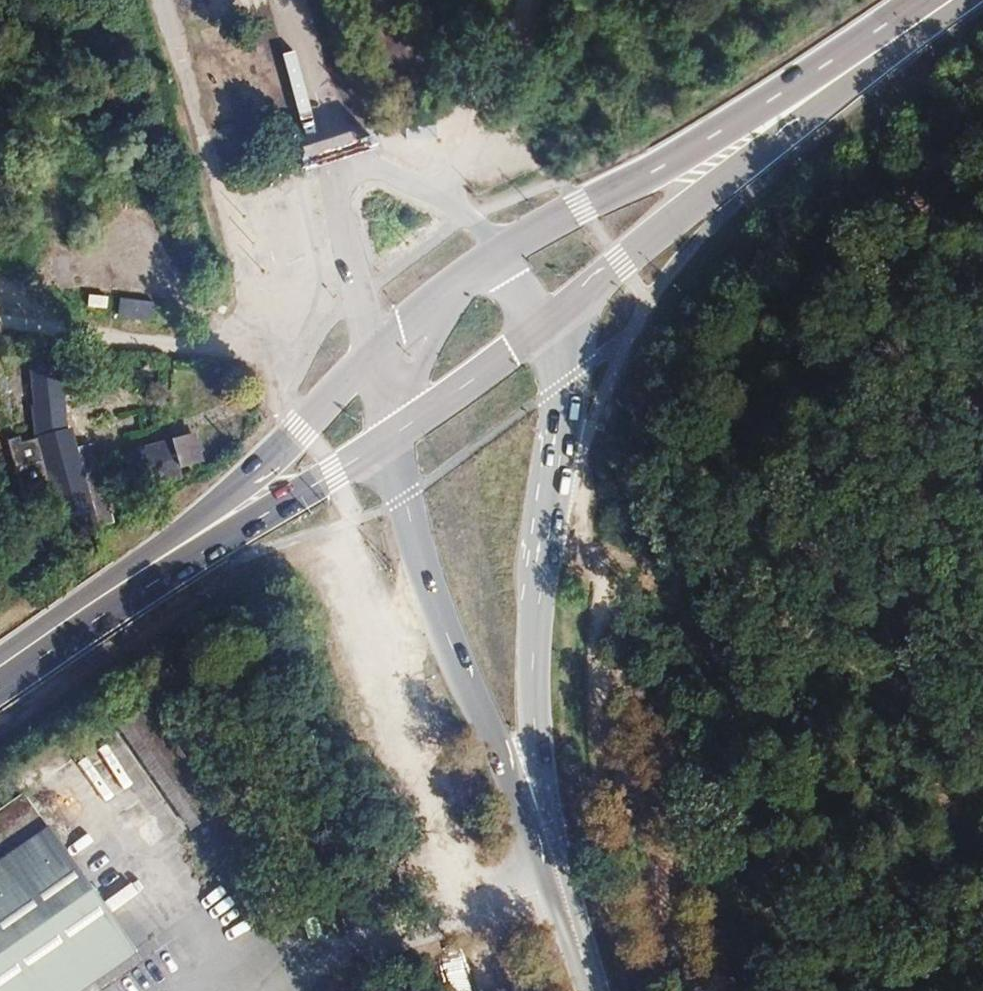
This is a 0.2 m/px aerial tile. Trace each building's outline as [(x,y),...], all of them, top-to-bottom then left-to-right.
[(121,301),(120,318),(154,320),(155,303),(121,301)] [(16,516),(50,504),(25,408),(7,413),(2,396),(0,397),(0,464),(16,516)] [(143,409),(71,427),(85,469),(124,458),(121,448),(152,438),(143,409)] [(185,471),(211,464),(202,433),(126,454),(136,494),(187,480),(185,471)] [(23,793),(0,809),(0,990),(67,990),(131,946),(23,793)]
